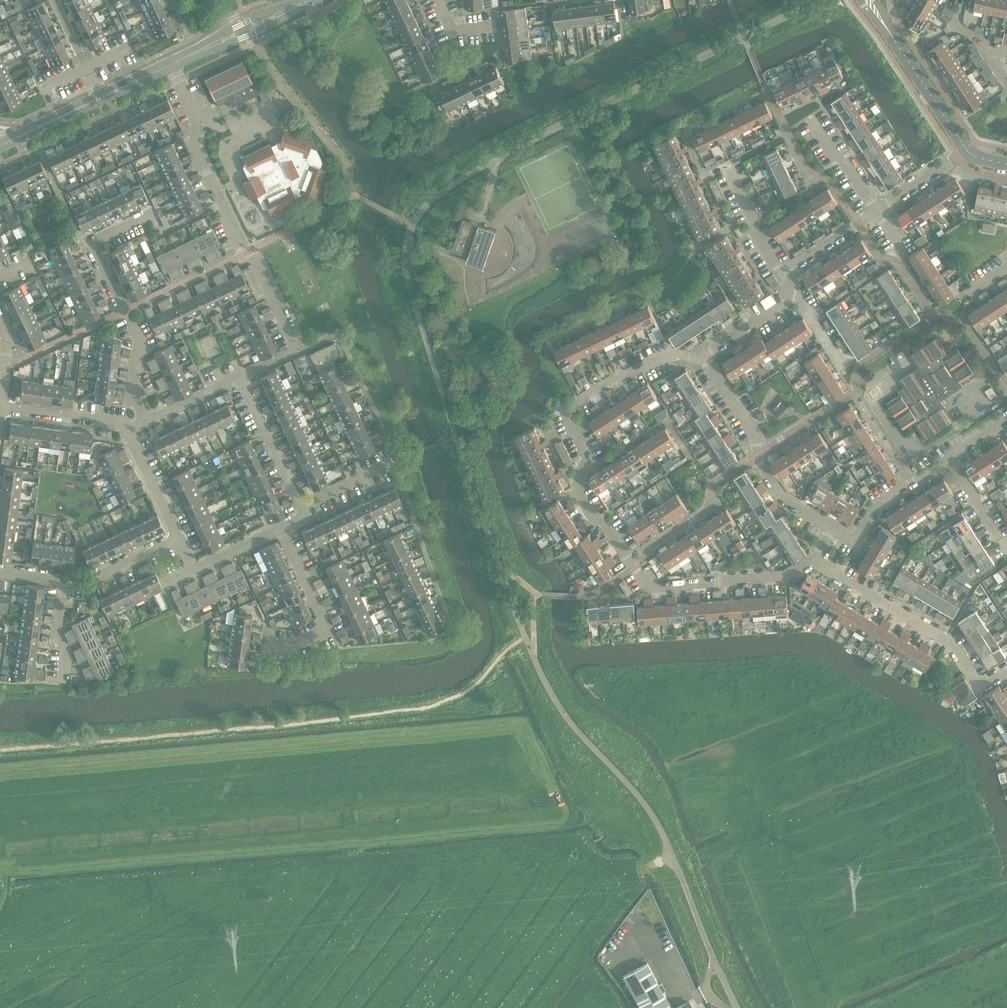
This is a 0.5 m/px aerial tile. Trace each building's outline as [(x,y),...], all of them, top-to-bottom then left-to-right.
[(68,2),(72,12),(89,3),(93,1),(93,0),(73,0),(68,2)] [(139,2),(143,12),(167,0),(144,0),(139,2)] [(143,12),(148,21),(165,12),(163,8),(170,5),(168,0),(167,0),(143,12)] [(389,8),(407,0),(385,0),(389,8)] [(407,0),(389,8),(394,18),(411,9),(407,0)] [(469,10),(494,7),(493,0),(467,0),(469,10)] [(630,2),(631,13),(650,10),(649,0),(645,0),(630,2)] [(913,7),(911,10),(927,20),(932,11),(915,0),(912,6),(913,7)] [(915,0),(932,11),(938,2),(934,0),(915,0)] [(984,12),(986,0),(975,0),(973,10),(984,12)] [(984,12),(994,14),(997,0),(986,0),(984,12)] [(994,14),(1004,16),(1006,1),(1006,0),(997,0),(994,14)] [(26,11),(30,20),(48,12),(43,2),(26,11)] [(615,2),(604,4),(607,23),(617,21),(615,2)] [(89,3),(72,12),(76,21),(94,13),(89,3)] [(604,4),(594,5),(597,24),(607,23),(604,4)] [(594,5),(584,6),(587,25),(597,24),(594,5)] [(584,6),(574,8),(576,27),(587,25),(584,6)] [(500,11),(501,21),(527,18),(526,7),(500,11)] [(574,8),(564,9),(566,28),(576,27),(574,8)] [(411,9),(394,18),(398,27),(415,18),(411,9)] [(566,28),(564,9),(553,10),(556,30),(566,28)] [(927,20),(911,10),(909,14),(908,13),(904,18),(913,24),(913,25),(913,26),(913,27),(913,28),(913,29),(914,29),(915,30),(920,33),(927,20)] [(48,12),(30,20),(35,29),(52,21),(48,12)] [(165,12),(148,21),(152,30),(176,18),(174,13),(167,17),(165,12)] [(94,13),(76,21),(81,30),(98,22),(94,13)] [(176,18),(152,30),(157,40),(174,31),(172,27),(179,23),(176,18)] [(415,18),(398,27),(402,36),(420,28),(415,18)] [(527,18),(501,21),(503,32),(528,28),(527,18)] [(52,21),(35,29),(39,39),(56,30),(52,21)] [(98,22),(81,30),(85,39),(102,31),(98,22)] [(420,28),(402,36),(407,45),(424,37),(420,28)] [(528,28),(503,32),(504,42),(530,38),(528,28)] [(56,30),(39,39),(35,41),(39,50),(43,48),(61,40),(56,30)] [(102,31),(85,39),(90,49),(107,41),(102,31)] [(424,37),(407,45),(411,54),(429,46),(424,37)] [(530,38),(504,42),(505,52),(531,48),(530,38)] [(61,40),(43,48),(48,57),(65,49),(61,40)] [(932,57),(934,60),(950,50),(944,41),(927,52),(931,58),(932,57)] [(141,42),(134,45),(136,49),(137,51),(144,48),(141,42)] [(429,46),(411,54),(416,64),(433,55),(429,46)] [(531,48),(505,52),(507,62),(533,59),(531,48)] [(65,49),(48,57),(52,67),(70,58),(65,49)] [(950,50),(934,60),(936,64),(935,65),(938,70),(956,59),(950,50)] [(433,55),(416,64),(420,73),(437,64),(433,55)] [(956,59),(938,70),(942,75),(943,74),(945,78),(961,67),(956,59)] [(836,61),(825,66),(832,81),(843,76),(836,61)] [(205,79),(218,105),(227,101),(231,107),(265,91),(255,71),(248,74),(242,62),(205,79)] [(437,64),(420,73),(425,83),(442,74),(437,64)] [(10,75),(5,66),(0,69),(0,80),(10,75)] [(825,66),(815,71),(825,93),(830,91),(826,84),(832,81),(825,66)] [(497,67),(487,71),(495,89),(505,84),(497,67)] [(961,67),(945,78),(948,81),(946,82),(950,87),(967,76),(961,67)] [(487,71),(478,76),(486,93),(495,89),(487,71)] [(815,71),(805,76),(812,91),(818,89),(821,95),(825,93),(815,71)] [(0,80),(0,91),(14,84),(10,75),(0,80)] [(478,76),(469,80),(477,98),(486,93),(478,76)] [(805,76),(795,81),(805,103),(809,101),(806,94),(812,91),(805,76)] [(967,76),(950,87),(953,92),(954,91),(957,95),(972,84),(967,76)] [(469,80),(459,85),(468,102),(477,98),(469,80)] [(795,81),(784,86),(791,101),(797,98),(800,105),(805,103),(795,81)] [(18,94),(14,84),(0,91),(0,103),(18,94)] [(972,84),(957,95),(959,98),(957,99),(961,104),(978,93),(972,84)] [(459,85),(450,89),(458,106),(468,102),(459,85)] [(791,101),(784,86),(773,91),(781,106),(791,101)] [(458,106),(450,89),(441,94),(449,111),(458,106)] [(267,91),(260,94),(264,103),(272,100),(267,91)] [(832,102),(838,112),(852,103),(845,93),(832,102)] [(978,93),(961,104),(964,109),(966,108),(968,112),(984,102),(978,93)] [(0,103),(0,108),(4,107),(6,112),(23,103),(18,94),(0,103)] [(168,100),(158,104),(166,122),(176,117),(168,100)] [(765,102),(755,107),(762,122),(773,117),(765,102)] [(852,103),(838,112),(842,118),(836,121),(838,125),(858,112),(852,103)] [(158,104),(149,109),(157,126),(166,122),(158,104)] [(755,107),(744,112),(752,127),(762,122),(755,107)] [(149,109),(140,113),(148,130),(157,126),(149,109)] [(744,112),(734,117),(741,132),(752,127),(744,112)] [(858,112),(838,125),(841,129),(847,126),(851,131),(865,122),(858,112)] [(140,113),(131,117),(139,135),(148,130),(140,113)] [(131,117),(121,122),(130,139),(139,135),(131,117)] [(734,117),(724,122),(731,137),(741,132),(734,117)] [(121,122),(112,126),(120,143),(130,139),(121,122)] [(724,122),(714,127),(721,142),(731,137),(724,122)] [(865,122),(851,131),(854,137),(848,141),(851,145),(871,132),(865,122)] [(112,126),(103,131),(111,148),(120,143),(112,126)] [(714,127),(703,132),(710,147),(721,142),(714,127)] [(103,131),(94,135),(102,152),(111,148),(103,131)] [(270,143),(243,156),(246,163),(245,163),(243,167),(246,173),(250,174),(252,178),(242,183),(250,199),(260,194),(261,198),(260,202),(262,208),(266,209),(268,208),(272,216),(299,203),(296,197),(303,194),(317,198),(327,170),(320,168),(322,162),(317,150),(310,147),(313,141),(285,131),(280,143),(272,147),(270,143)] [(710,147),(703,132),(692,137),(700,152),(710,147)] [(871,132),(851,145),(854,149),(860,145),(863,150),(877,141),(871,132)] [(94,135),(85,139),(93,157),(102,152),(94,135)] [(679,146),(674,135),(655,143),(700,237),(719,228),(713,217),(711,218),(706,209),(709,208),(699,186),(696,187),(692,178),(694,177),(684,155),(681,156),(677,147),(679,146)] [(85,139),(75,144),(84,161),(93,157),(85,139)] [(877,141),(863,150),(867,156),(861,160),(864,164),(884,151),(877,141)] [(155,151),(160,161),(176,153),(172,143),(155,151)] [(75,144),(66,148),(74,165),(84,161),(75,144)] [(66,148),(57,153),(65,170),(74,165),(66,148)] [(762,156),(767,167),(782,160),(777,149),(762,156)] [(884,151),(864,164),(866,168),(872,164),(876,169),(890,160),(884,151)] [(65,170),(57,153),(47,157),(56,174),(65,170)] [(176,153),(160,161),(164,170),(181,162),(176,153)] [(782,160),(767,167),(772,177),(787,170),(782,160)] [(890,160),(876,169),(879,175),(873,179),(876,183),(896,170),(890,160)] [(40,161),(31,165),(39,182),(48,178),(40,161)] [(181,162),(164,170),(168,179),(185,171),(181,162)] [(31,165),(21,170),(30,187),(39,182),(31,165)] [(21,170),(12,174),(20,191),(30,187),(21,170)] [(787,170),(772,177),(777,187),(792,180),(787,170)] [(896,170),(876,183),(879,187),(885,183),(889,189),(903,180),(896,170)] [(185,171),(168,179),(173,188),(189,181),(185,171)] [(20,191),(12,174),(3,179),(11,196),(20,191)] [(956,178),(946,185),(955,199),(957,198),(965,192),(956,178)] [(792,180),(777,187),(782,198),(797,191),(792,180)] [(189,181),(173,188),(177,198),(194,190),(189,181)] [(141,184),(131,189),(139,205),(148,201),(141,184)] [(937,191),(946,205),(948,209),(956,204),(957,205),(961,203),(957,198),(955,199),(946,185),(937,191)] [(979,186),(975,206),(1006,213),(1006,192),(1001,191),(1001,194),(991,192),(991,189),(979,186)] [(131,189),(122,193),(130,210),(139,205),(131,189)] [(828,189),(818,195),(827,209),(837,203),(828,189)] [(194,190),(177,198),(181,207),(198,199),(194,190)] [(937,191),(927,197),(936,211),(938,210),(946,205),(937,191)] [(122,193),(112,197),(120,214),(130,210),(122,193)] [(818,195),(809,202),(818,216),(827,209),(818,195)] [(112,197),(103,202),(111,218),(120,214),(112,197)] [(927,197),(918,204),(927,218),(934,213),(938,218),(941,215),(938,210),(936,211),(927,197)] [(198,199),(181,207),(186,217),(203,209),(198,199)] [(103,202),(94,206),(102,223),(111,218),(103,202)] [(809,202),(799,208),(808,222),(818,216),(809,202)] [(918,204),(908,210),(917,224),(919,223),(927,218),(918,204)] [(94,206),(85,211),(93,227),(102,223),(94,206)] [(799,208),(790,214),(799,228),(808,222),(799,208)] [(917,224),(908,210),(898,217),(907,230),(915,225),(919,230),(922,228),(919,223),(917,224)] [(93,227),(85,211),(75,215),(83,232),(93,227)] [(790,214),(780,220),(789,234),(799,228),(790,214)] [(452,251),(468,256),(466,261),(484,267),(497,230),(463,219),(452,251)] [(789,234),(780,220),(770,227),(779,241),(789,234)] [(735,230),(737,233),(744,229),(741,225),(735,230)] [(213,230),(203,234),(215,260),(221,257),(217,248),(221,246),(213,230)] [(203,234),(194,239),(202,255),(205,254),(209,263),(215,260),(203,234)] [(732,246),(725,236),(708,247),(746,305),(763,294),(756,284),(754,285),(749,277),(751,275),(738,255),(735,257),(730,248),(732,246)] [(194,239),(184,243),(197,269),(202,266),(198,257),(202,255),(194,239)] [(862,240),(852,247),(861,261),(867,257),(871,262),(874,259),(862,240)] [(65,241),(48,248),(44,251),(48,260),(53,258),(69,250),(65,241)] [(184,243),(175,248),(183,264),(186,263),(191,271),(197,269),(184,243)] [(0,247),(0,259),(9,254),(5,244),(0,247)] [(108,254),(113,263),(130,255),(125,246),(108,254)] [(852,247),(842,253),(852,267),(861,261),(852,247)] [(909,256),(916,266),(930,257),(931,259),(936,256),(933,252),(928,255),(923,247),(909,256)] [(175,248),(166,252),(178,277),(184,274),(180,266),(183,264),(175,248)] [(69,250),(53,258),(57,267),(74,259),(69,250)] [(178,277),(166,252),(156,257),(164,273),(168,271),(172,280),(178,277)] [(842,253),(833,259),(842,273),(852,267),(842,253)] [(130,255),(113,263),(117,273),(134,265),(130,255)] [(930,257),(916,266),(922,276),(936,267),(931,259),(930,257)] [(74,259),(57,267),(62,277),(78,269),(74,259)] [(833,259),(823,265),(832,279),(842,273),(833,259)] [(134,265),(117,273),(122,282),(138,274),(134,265)] [(235,276),(232,278),(240,295),(250,290),(238,265),(231,268),(235,276)] [(823,265),(814,272),(823,286),(832,279),(823,265)] [(936,267),(922,276),(928,285),(942,276),(941,274),(936,267)] [(78,269),(62,277),(66,286),(83,278),(78,269)] [(875,279),(881,289),(895,279),(889,269),(875,279)] [(225,271),(219,274),(231,299),(240,295),(232,278),(229,279),(225,271)] [(942,276),(928,285),(934,295),(948,286),(943,278),(948,275),(946,271),(941,274),(942,276)] [(823,286),(814,272),(804,278),(816,297),(820,295),(817,290),(823,286)] [(138,274),(122,282),(126,291),(143,283),(138,274)] [(217,285),(214,287),(221,303),(231,299),(219,274),(213,276),(217,285)] [(83,278),(66,286),(70,295),(87,287),(83,278)] [(206,279),(200,282),(212,308),(221,303),(214,287),(210,288),(206,279)] [(895,279),(881,289),(888,298),(902,289),(895,279)] [(777,280),(770,284),(773,288),(780,283),(777,280)] [(198,294),(195,295),(203,312),(212,308),(200,282),(194,285),(198,294)] [(948,286),(934,295),(941,305),(960,292),(954,282),(948,286)] [(143,283),(126,291),(131,301),(147,293),(143,283)] [(3,293),(7,303),(24,295),(20,285),(3,293)] [(87,287),(70,295),(75,304),(91,296),(87,287)] [(188,288),(182,291),(194,316),(203,312),(195,295),(192,297),(188,288)] [(902,289),(888,298),(894,308),(908,298),(902,289)] [(998,296),(1006,310),(1006,290),(998,296)] [(180,303),(177,304),(185,321),(194,316),(182,291),(176,294),(180,303)] [(856,291),(853,293),(856,297),(855,297),(859,302),(862,300),(856,291)] [(24,295),(7,303),(12,312),(29,304),(24,295)] [(725,295),(715,301),(724,315),(734,308),(725,295)] [(91,296),(75,304),(79,313),(96,306),(91,296)] [(998,296),(988,302),(997,316),(1006,310),(998,296)] [(169,297),(163,300),(175,325),(185,321),(177,304),(173,306),(169,297)] [(908,298),(894,308),(900,317),(914,308),(908,298)] [(162,311),(158,313),(166,330),(175,325),(163,300),(157,303),(162,311)] [(715,301),(706,307),(715,321),(724,315),(715,301)] [(827,310),(833,320),(847,311),(841,301),(827,310)] [(988,302),(978,308),(988,322),(997,316),(988,302)] [(29,304),(12,312),(16,321),(33,313),(29,304)] [(238,313),(243,323),(260,315),(255,305),(238,313)] [(96,306),(79,313),(84,323),(100,315),(96,306)] [(166,330),(158,313),(155,315),(151,306),(144,309),(156,334),(166,330)] [(649,306),(638,311),(645,326),(656,321),(649,306)] [(706,307),(696,314),(705,328),(715,321),(706,307)] [(914,308),(900,317),(907,327),(921,318),(914,308)] [(988,322),(978,308),(968,315),(978,329),(988,322)] [(638,311),(627,316),(635,331),(645,326),(638,311)] [(847,311),(833,320),(840,330),(853,321),(847,311)] [(33,313),(16,321),(20,330),(37,322),(33,313)] [(696,314),(687,320),(696,334),(705,328),(696,314)] [(260,315),(243,323),(247,332),(264,324),(260,315)] [(627,316),(617,321),(624,336),(635,331),(627,316)] [(804,318),(793,325),(803,339),(813,332),(804,318)] [(687,320),(677,326),(686,340),(696,334),(687,320)] [(617,321),(607,326),(614,341),(624,336),(617,321)] [(853,321),(840,330),(846,339),(860,330),(853,321)] [(37,322),(20,330),(25,340),(42,331),(37,322)] [(264,324),(247,332),(252,341),(268,333),(264,324)] [(793,325),(784,331),(793,345),(803,339),(793,325)] [(607,326),(596,331),(604,346),(614,341),(607,326)] [(686,340),(677,326),(667,333),(676,347),(686,340)] [(860,330),(846,339),(852,349),(866,340),(860,330)] [(42,331),(25,340),(29,349),(46,341),(42,331)] [(596,331),(586,336),(593,351),(604,346),(596,331)] [(784,331),(774,337),(784,351),(793,345),(784,331)] [(268,333),(252,341),(256,350),(273,342),(268,333)] [(586,336),(576,341),(583,356),(593,351),(586,336)] [(774,337),(765,343),(765,344),(771,353),(770,353),(774,358),(784,351),(774,337)] [(762,338),(752,345),(761,359),(763,358),(770,353),(771,353),(765,344),(765,343),(762,338)] [(907,390),(900,395),(887,403),(891,410),(890,415),(895,416),(894,422),(900,423),(904,429),(914,423),(925,439),(951,422),(938,402),(954,392),(952,389),(974,374),(957,348),(947,355),(936,338),(911,355),(919,368),(900,380),(907,390)] [(102,339),(101,350),(119,352),(121,342),(102,339)] [(866,340),(852,349),(859,359),(873,350),(866,340)] [(576,341),(566,345),(573,361),(583,356),(576,341)] [(273,342),(256,350),(261,360),(277,352),(273,342)] [(309,354),(318,373),(335,365),(332,360),(340,356),(334,343),(309,354)] [(147,361),(150,367),(175,355),(170,345),(154,353),(156,357),(147,361)] [(573,361),(566,345),(555,351),(562,366),(573,361)] [(752,345),(743,351),(752,365),(759,360),(763,365),(766,363),(763,358),(761,359),(752,345)] [(901,348),(896,351),(900,358),(905,355),(901,348)] [(101,350),(100,360),(118,362),(119,352),(101,350)] [(743,351),(733,357),(742,371),(744,370),(752,365),(743,351)] [(808,378),(813,374),(812,372),(826,363),(819,353),(805,362),(810,370),(805,374),(808,378)] [(998,359),(1006,373),(1006,353),(998,359)] [(175,355),(150,367),(152,373),(161,369),(163,372),(179,364),(175,355)] [(293,360),(296,366),(302,363),(299,357),(293,360)] [(742,371),(733,357),(723,364),(732,378),(740,373),(744,378),(747,375),(744,370),(742,371)] [(100,360),(98,370),(116,372),(118,362),(100,360)] [(290,361),(284,363),(287,369),(293,366),(290,361)] [(812,372),(813,374),(818,382),(832,373),(826,363),(812,372)] [(156,380),(158,386),(184,374),(179,364),(163,372),(164,376),(156,380)] [(335,365),(318,373),(323,383),(340,375),(335,365)] [(98,370),(97,380),(115,383),(116,372),(98,370)] [(260,378),(265,388),(281,380),(277,370),(260,378)] [(673,379),(679,389),(693,380),(686,370),(673,379)] [(571,373),(566,375),(572,386),(576,384),(571,373)] [(832,373),(818,382),(823,389),(818,393),(820,397),(825,393),(824,391),(838,382),(832,373)] [(184,374),(158,386),(161,392),(170,387),(172,391),(188,383),(184,374)] [(23,380),(23,376),(18,376),(15,375),(13,391),(21,392),(23,380)] [(340,375),(323,383),(328,392),(344,384),(340,375)] [(64,385),(61,403),(72,405),(75,381),(65,379),(64,385)] [(20,398),(31,399),(33,381),(23,380),(21,392),(20,398)] [(97,380),(95,390),(114,393),(115,383),(97,380)] [(281,380),(265,388),(269,397),(286,389),(281,380)] [(693,380),(679,389),(685,399),(699,390),(693,380)] [(33,381),(31,399),(41,401),(44,383),(33,381)] [(838,382),(824,391),(825,393),(831,401),(845,392),(838,382)] [(44,383),(41,401),(51,402),(54,384),(44,383)] [(188,383),(172,391),(173,394),(164,398),(167,405),(193,392),(188,383)] [(648,383),(638,390),(647,404),(657,397),(648,383)] [(54,384),(51,402),(61,403),(64,385),(54,384)] [(344,384),(328,392),(332,401),(349,393),(344,384)] [(997,395),(992,387),(985,391),(991,399),(997,395)] [(286,389),(269,397),(274,406),(290,398),(286,389)] [(114,393),(95,390),(94,401),(112,403),(114,393)] [(638,390),(629,396),(638,410),(647,404),(638,390)] [(699,390),(685,399),(692,409),(706,399),(699,390)] [(232,398),(229,391),(223,394),(226,401),(232,398)] [(349,393),(332,401),(336,410),(353,403),(349,393)] [(629,396),(619,403),(628,416),(638,410),(629,396)] [(290,398),(274,406),(278,415),(294,407),(290,398)] [(692,409),(698,418),(707,412),(707,413),(712,409),(706,399),(692,409)] [(353,403),(336,410),(341,420),(357,412),(353,403)] [(619,403),(609,409),(619,423),(628,416),(619,403)] [(228,404),(218,409),(226,426),(236,421),(228,404)] [(837,415),(844,425),(858,416),(851,406),(837,415)] [(294,407),(278,415),(282,424),(299,417),(294,407)] [(218,409),(209,413),(217,430),(226,426),(218,409)] [(609,409),(600,415),(609,429),(619,423),(609,409)] [(357,412),(341,420),(345,429),(362,421),(357,412)] [(698,418),(693,421),(699,431),(719,418),(717,414),(710,418),(707,413),(707,412),(698,418)] [(764,412),(763,412),(757,414),(759,420),(766,418),(764,412)] [(209,413),(200,418),(207,434),(217,430),(209,413)] [(609,429),(600,415),(590,422),(599,436),(609,429)] [(858,416),(844,425),(850,435),(864,425),(858,416)] [(299,417),(282,424),(287,434),(303,426),(299,417)] [(200,418),(190,422),(198,439),(207,434),(200,418)] [(719,418),(699,431),(705,441),(719,431),(716,426),(722,422),(719,418)] [(362,421),(345,429),(349,438),(366,430),(362,421)] [(9,441),(19,442),(22,424),(11,422),(9,441)] [(190,422),(181,427),(189,443),(198,439),(190,422)] [(22,424),(19,442),(29,443),(32,425),(22,424)] [(32,425),(29,443),(40,445),(42,427),(32,425)] [(864,425),(850,435),(856,444),(870,435),(864,425)] [(303,426),(287,434),(291,443),(308,435),(303,426)] [(42,427),(40,445),(50,446),(52,428),(42,427)] [(181,427),(172,431),(180,447),(189,443),(181,427)] [(52,428),(50,446),(60,447),(62,429),(52,428)] [(540,439),(535,428),(517,436),(547,499),(550,498),(565,490),(560,479),(557,480),(553,471),(555,470),(545,448),(542,449),(538,440),(540,439)] [(666,428),(656,435),(665,449),(675,442),(666,428)] [(62,429),(60,447),(70,449),(72,431),(62,429)] [(366,430),(349,438),(354,447),(370,439),(366,430)] [(809,430),(805,433),(818,453),(828,446),(819,432),(813,436),(809,430)] [(72,431),(70,449),(80,450),(82,432),(72,431)] [(172,431),(163,435),(171,452),(180,447),(172,431)] [(632,431),(626,434),(630,440),(636,436),(632,431)] [(719,431),(705,441),(712,450),(732,437),(729,433),(723,437),(719,431)] [(82,432),(80,450),(79,456),(90,458),(93,433),(82,432)] [(805,441),(799,445),(809,459),(818,453),(805,433),(801,435),(805,441)] [(171,452),(163,435),(153,440),(161,457),(171,452)] [(308,435),(291,443),(296,452),(312,445),(308,435)] [(656,435),(646,441),(656,455),(665,449),(656,435)] [(870,435),(856,444),(863,454),(877,444),(870,435)] [(732,437),(712,450),(718,460),(732,451),(728,445),(734,441),(732,437)] [(370,439),(354,447),(359,457),(375,449),(370,439)] [(233,449),(237,458),(254,450),(249,441),(233,449)] [(646,441),(637,447),(646,461),(656,455),(646,441)] [(994,448),(1003,462),(1006,459),(1006,446),(1004,441),(994,448)] [(790,443),(786,445),(799,465),(809,459),(799,445),(794,449),(790,443)] [(877,444),(863,454),(869,463),(883,454),(877,444)] [(312,445),(296,452),(300,462),(317,454),(312,445)] [(786,454),(780,458),(790,472),(799,465),(786,445),(782,448),(786,454)] [(637,447),(627,454),(636,468),(639,472),(649,466),(646,461),(637,447)] [(97,457),(102,466),(127,454),(124,448),(116,453),(114,449),(97,457)] [(994,448),(984,454),(993,468),(1003,462),(994,448)] [(254,450),(237,458),(242,467),(258,460),(254,450)] [(732,451),(718,460),(725,470),(739,461),(732,451)] [(127,454),(102,466),(106,476),(123,468),(121,464),(130,460),(127,454)] [(317,454),(300,462),(304,471),(321,463),(317,454)] [(627,454),(618,460),(627,474),(636,468),(627,454)] [(883,454),(869,463),(875,473),(889,464),(883,454)] [(984,454),(975,460),(984,474),(993,468),(984,454)] [(790,472),(780,458),(770,464),(779,478),(790,472)] [(258,460),(242,467),(246,477),(263,469),(258,460)] [(618,460),(608,466),(617,480),(627,474),(618,460)] [(984,474),(975,460),(965,467),(974,481),(984,474)] [(321,463),(304,471),(309,480),(325,472),(321,463)] [(889,464),(875,473),(882,483),(896,474),(889,464)] [(608,466),(598,473),(608,486),(617,480),(608,466)] [(5,467),(4,478),(22,480),(23,469),(5,467)] [(123,468),(106,476),(111,485),(136,473),(133,467),(125,471),(123,468)] [(173,477),(177,487),(194,479),(189,469),(173,477)] [(263,469),(246,477),(251,486),(267,478),(263,469)] [(731,480),(738,490),(752,481),(745,471),(731,480)] [(325,472),(309,480),(313,490),(330,482),(325,472)] [(136,473),(111,485),(115,494),(132,486),(130,483),(139,479),(136,473)] [(608,486),(598,473),(588,479),(598,493),(608,486)] [(4,478),(2,488),(20,490),(22,480),(4,478)] [(267,478),(251,486),(255,495),(272,487),(267,478)] [(194,479),(177,487),(182,496),(198,488),(194,479)] [(945,480),(935,486),(944,500),(954,494),(945,480)] [(752,481),(738,490),(744,500),(764,486),(762,482),(756,486),(752,481)] [(814,481),(809,490),(813,493),(810,498),(820,504),(829,490),(814,481)] [(132,486),(115,494),(120,504),(145,492),(142,485),(133,489),(132,486)] [(764,486),(744,500),(751,509),(765,500),(761,494),(767,490),(764,486)] [(935,486),(925,493),(934,507),(944,500),(935,486)] [(272,487),(255,495),(259,504),(276,496),(272,487)] [(2,488),(1,498),(19,500),(20,490),(2,488)] [(198,488),(182,496),(186,505),(203,498),(198,488)] [(395,488),(385,493),(393,509),(403,505),(395,488)] [(1000,488),(993,492),(996,496),(998,495),(1002,492),(1000,488)] [(829,490),(820,504),(830,510),(839,496),(829,490)] [(385,493),(376,497),(384,514),(393,509),(385,493)] [(925,493),(916,499),(925,513),(934,507),(925,493)] [(677,494),(667,501),(680,521),(684,518),(680,512),(687,508),(677,494)] [(276,496),(259,504),(264,513),(280,506),(276,496)] [(839,496),(830,510),(840,516),(848,502),(839,496)] [(376,497),(367,501),(374,518),(384,514),(376,497)] [(0,504),(0,508),(18,510),(19,500),(1,498),(0,504)] [(203,498),(186,505),(190,515),(207,507),(203,498)] [(540,502),(544,509),(540,511),(547,522),(551,519),(565,510),(558,500),(553,503),(550,498),(547,499),(540,502)] [(916,499),(906,505),(915,519),(925,513),(916,499)] [(765,500),(751,509),(757,519),(777,506),(774,502),(768,506),(765,500)] [(367,501),(357,506),(365,522),(374,518),(367,501)] [(667,501),(658,507),(667,521),(673,517),(676,523),(680,521),(667,501)] [(848,502),(840,516),(850,522),(859,508),(848,502)] [(906,505),(896,511),(906,525),(915,519),(906,505)] [(280,506),(264,513),(268,523),(285,515),(280,506)] [(357,506),(348,510),(356,527),(365,522),(357,506)] [(777,506),(757,519),(763,529),(768,526),(768,525),(777,519),(774,514),(780,510),(777,506)] [(207,507),(190,515),(195,524),(211,516),(207,507)] [(658,507),(648,513),(661,533),(665,530),(661,524),(667,521),(658,507)] [(16,520),(18,510),(0,508),(0,518),(16,520)] [(727,509),(717,516),(726,530),(736,523),(727,509)] [(348,510),(339,515),(347,531),(356,527),(348,510)] [(565,510),(551,519),(557,528),(571,519),(565,510)] [(906,525),(896,511),(886,518),(896,532),(906,525)] [(648,513),(639,519),(648,533),(653,530),(657,536),(661,533),(648,513)] [(941,534),(947,543),(971,527),(962,514),(958,517),(960,521),(941,534)] [(157,515),(148,520),(156,536),(165,532),(157,515)] [(339,515),(330,519),(338,536),(347,531),(339,515)] [(768,525),(768,526),(774,535),(788,525),(782,515),(777,519),(768,525)] [(211,516),(195,524),(199,533),(216,525),(211,516)] [(717,516),(707,522),(717,536),(726,530),(717,516)] [(15,531),(16,520),(0,518),(0,529),(15,531)] [(330,519),(320,523),(328,540),(338,536),(330,519)] [(571,519),(557,528),(563,538),(577,529),(571,519)] [(648,533),(639,519),(629,526),(638,540),(648,533)] [(148,520),(138,524),(146,541),(156,536),(148,520)] [(707,522),(698,528),(707,542),(717,536),(707,522)] [(320,523),(311,528),(319,544),(328,540),(320,523)] [(138,524),(129,528),(137,545),(146,541),(138,524)] [(216,525),(199,533),(204,542),(220,534),(216,525)] [(788,525),(774,535),(781,544),(795,535),(788,525)] [(971,527),(947,543),(953,552),(977,536),(975,534),(971,527)] [(129,528),(120,533),(128,549),(137,545),(129,528)] [(319,544),(311,528),(301,532),(309,549),(319,544)] [(698,528),(688,535),(697,549),(707,542),(698,528)] [(882,528),(876,538),(891,547),(897,536),(882,528)] [(14,541),(15,531),(0,529),(0,539),(14,541)] [(577,529),(563,538),(570,548),(575,545),(575,544),(584,538),(583,538),(577,529)] [(383,540),(388,550),(405,542),(400,532),(383,540)] [(120,533),(111,537),(119,554),(128,549),(120,533)] [(220,534),(204,542),(208,552),(225,544),(220,534)] [(575,544),(575,545),(581,554),(601,541),(598,537),(592,540),(588,534),(583,538),(584,538),(575,544)] [(688,535),(679,541),(688,555),(697,549),(688,535)] [(795,535),(781,544),(787,554),(801,544),(795,535)] [(977,536),(953,552),(959,561),(983,545),(978,538),(977,536)] [(111,537),(102,542),(110,558),(119,554),(111,537)] [(876,538),(870,548),(885,557),(891,547),(876,538)] [(12,551),(14,541),(0,539),(0,549),(12,551)] [(601,541),(581,554),(587,563),(601,554),(598,549),(604,545),(601,541)] [(679,541),(669,547),(678,561),(688,555),(679,541)] [(741,541),(736,545),(739,550),(744,546),(741,541)] [(31,560),(42,562),(44,544),(33,542),(31,560)] [(102,542),(92,546),(100,563),(110,558),(102,542)] [(405,542),(388,550),(393,559),(409,551),(405,542)] [(259,550),(264,560),(281,552),(276,543),(259,550)] [(44,544),(42,562),(52,563),(54,545),(44,544)] [(801,544),(787,554),(793,564),(807,554),(801,544)] [(54,545),(52,563),(62,564),(64,546),(54,545)] [(983,545),(959,561),(965,570),(989,554),(987,552),(983,545)] [(64,546),(62,564),(73,566),(75,548),(64,546)] [(100,563),(92,546),(83,551),(90,567),(100,563)] [(678,561),(669,547),(656,556),(660,562),(663,560),(668,568),(678,561)] [(870,548),(865,558),(879,566),(885,557),(870,548)] [(0,549),(0,560),(11,562),(12,551),(0,549)] [(409,551),(393,559),(397,568),(414,560),(409,551)] [(281,552),(264,560),(268,569),(285,562),(281,552)] [(601,554),(587,563),(593,573),(613,560),(611,556),(605,560),(601,554)] [(989,554),(965,570),(955,576),(965,583),(995,563),(990,556),(989,554)] [(929,555),(923,558),(933,564),(934,563),(929,555)] [(879,566),(865,558),(859,568),(873,577),(879,566)] [(326,567),(331,577),(347,569),(343,559),(326,567)] [(414,560),(397,568),(401,577),(418,569),(414,560)] [(613,560),(593,573),(600,583),(614,574),(610,568),(616,564),(613,560)] [(233,562),(227,565),(239,590),(249,586),(241,569),(237,571),(233,562)] [(285,562),(268,569),(273,579),(289,571),(285,562)] [(225,576),(222,578),(230,595),(239,590),(227,565),(221,568),(225,576)] [(894,581),(904,587),(912,573),(902,567),(894,581)] [(347,569),(331,577),(335,586),(352,578),(347,569)] [(418,569),(401,577),(406,587),(422,579),(418,569)] [(214,571),(208,574),(221,599),(230,595),(222,578),(219,580),(214,571)] [(289,571),(273,579),(277,588),(294,580),(289,571)] [(156,573),(146,578),(154,594),(164,589),(156,573)] [(912,573),(904,587),(914,593),(922,579),(912,573)] [(207,585),(203,587),(211,603),(221,599),(208,574),(203,577),(207,585)] [(803,591),(810,595),(818,581),(808,574),(796,594),(800,597),(803,591)] [(260,577),(255,579),(256,581),(258,586),(263,583),(260,577)] [(146,578),(137,582),(144,599),(154,594),(146,578)] [(352,578),(335,586),(340,595),(356,588),(352,578)] [(422,579),(406,587),(410,596),(427,588),(422,579)] [(922,579),(914,593),(924,599),(932,584),(922,579)] [(196,580),(190,582),(202,608),(211,603),(203,587),(200,588),(196,580)] [(294,580),(277,588),(281,597),(298,589),(294,580)] [(818,581),(810,595),(818,600),(819,601),(828,586),(818,581)] [(137,582),(127,586),(135,603),(144,599),(137,582)] [(188,594),(185,596),(193,612),(202,608),(190,582),(184,585),(188,594)] [(932,584),(924,599),(933,605),(942,590),(932,584)] [(27,585),(25,595),(44,598),(45,587),(27,585)] [(127,586),(118,591),(126,607),(135,603),(127,586)] [(838,593),(828,586),(819,601),(821,602),(819,606),(826,611),(829,606),(829,607),(835,597),(835,598),(838,593)] [(193,612),(185,596),(182,597),(178,588),(171,592),(183,617),(193,612)] [(356,588),(340,595),(344,605),(361,597),(356,588)] [(427,588),(410,596),(415,605),(431,597),(427,588)] [(298,589),(281,597),(286,606),(302,598),(298,589)] [(942,590),(933,605),(943,610),(952,596),(942,590)] [(118,591),(109,595),(117,612),(126,607),(118,591)] [(7,613),(9,595),(0,594),(0,612),(7,613)] [(25,595),(24,605),(42,608),(44,598),(25,595)] [(117,612),(109,595),(99,600),(107,616),(117,612)] [(699,595),(694,596),(696,619),(708,618),(706,602),(700,602),(699,595)] [(787,595),(775,596),(777,618),(789,617),(787,595)] [(690,603),(684,603),(685,620),(696,619),(694,596),(690,596),(690,603)] [(775,596),(763,597),(765,619),(777,618),(775,596)] [(952,596),(943,610),(954,616),(962,602),(952,596)] [(361,597),(344,605),(348,614),(365,606),(361,597)] [(431,597),(415,605),(419,614),(436,606),(431,597)] [(667,605),(661,605),(662,622),(674,621),(672,597),(667,598),(667,605)] [(676,597),(672,597),(674,621),(685,620),(684,603),(677,604),(676,597)] [(752,598),(753,615),(754,620),(765,619),(763,597),(752,598)] [(829,607),(829,606),(826,611),(826,612),(836,618),(845,603),(835,598),(835,597),(829,607)] [(302,598),(286,606),(290,615),(307,608),(302,598)] [(752,598),(741,599),(742,616),(753,615),(752,598)] [(651,623),(649,599),(644,599),(645,607),(638,607),(639,624),(651,623)] [(654,599),(649,599),(651,623),(662,622),(661,605),(654,606),(654,599)] [(741,599),(729,600),(731,617),(742,616),(741,599)] [(729,600),(718,601),(719,618),(731,617),(729,600)] [(718,601),(706,602),(708,618),(719,618),(718,601)] [(634,603),(622,604),(624,620),(636,619),(634,603)] [(845,603),(836,618),(846,623),(854,609),(845,603)] [(622,604),(611,605),(612,621),(624,620),(622,604)] [(24,605),(23,616),(41,618),(42,608),(24,605)] [(611,605),(599,606),(601,622),(612,621),(611,605)] [(365,606),(348,614),(353,623),(369,615),(365,606)] [(436,606),(419,614),(423,623),(440,615),(436,606)] [(601,622),(599,606),(588,606),(589,623),(601,622)] [(803,606),(800,611),(810,617),(813,611),(811,610),(803,606)] [(307,608),(290,615),(295,625),(311,617),(307,608)] [(854,609),(846,623),(856,629),(864,615),(854,609)] [(795,610),(791,617),(804,625),(808,618),(795,610)] [(959,622),(965,632),(989,616),(987,613),(980,617),(976,611),(959,622)] [(234,613),(233,624),(251,627),(252,616),(246,615),(239,614),(234,613)] [(369,615),(353,623),(357,632),(374,624),(369,615)] [(440,615),(423,623),(428,633),(445,625),(440,615)] [(864,615),(856,629),(866,635),(874,621),(864,615)] [(23,616),(21,626),(40,628),(41,618),(23,616)] [(989,616),(965,632),(971,641),(988,629),(985,624),(991,619),(989,616)] [(65,633),(67,638),(93,626),(88,617),(71,625),(73,628),(65,633)] [(874,621),(866,635),(876,641),(888,620),(884,618),(880,624),(874,621)] [(888,620),(876,641),(885,647),(894,632),(888,629),(892,623),(888,620)] [(233,624),(231,634),(249,637),(251,627),(233,624)] [(374,624),(357,632),(362,642),(379,634),(374,624)] [(21,626),(20,636),(38,638),(40,628),(21,626)] [(93,626),(67,638),(70,644),(79,640),(80,643),(97,636),(93,626)] [(988,629),(971,641),(977,650),(1001,634),(999,631),(992,635),(988,629)] [(894,632),(885,647),(895,653),(907,632),(903,630),(900,636),(894,632)] [(907,632),(895,653),(905,658),(913,644),(908,641),(911,635),(907,632)] [(231,634),(230,644),(248,647),(249,637),(231,634)] [(1001,634),(977,650),(983,659),(1000,647),(996,642),(1003,637),(1001,634)] [(20,636),(19,646),(37,648),(38,638),(20,636)] [(73,651),(76,657),(101,645),(97,636),(80,643),(82,647),(73,651)] [(913,644),(905,658),(915,664),(927,644),(923,641),(919,647),(913,644)] [(230,644),(229,655),(247,657),(248,647),(230,644)] [(927,644),(915,664),(925,670),(934,656),(927,652),(931,646),(927,644)] [(101,645),(76,657),(79,663),(88,659),(89,662),(106,654),(101,645)] [(19,646),(17,656),(35,658),(37,648),(19,646)] [(983,659),(989,668),(1006,656),(1006,651),(1004,653),(1000,647),(983,659)] [(82,669),(85,675),(110,663),(106,654),(89,662),(91,665),(82,669)] [(247,657),(229,655),(227,665),(245,668),(247,657)] [(17,656),(16,666),(34,668),(35,658),(17,656)] [(110,663),(85,675),(88,681),(96,677),(98,681),(115,673),(110,663)] [(1,672),(1,673),(9,674),(10,665),(8,665),(2,664),(1,672)] [(34,668),(16,666),(14,677),(33,679),(34,668)] [(953,687),(957,694),(969,685),(965,679),(953,687)] [(969,685),(957,694),(961,700),(973,692),(969,685)] [(990,705),(1006,694),(1006,688),(1003,691),(1000,686),(984,696),(990,705)] [(945,700),(942,705),(947,708),(955,694),(950,691),(944,700),(945,700)] [(973,692),(961,700),(965,706),(978,698),(973,692)] [(990,705),(995,713),(1006,706),(1006,694),(990,705)] [(995,713),(1001,722),(1006,718),(1006,706),(995,713)] [(663,992),(666,991),(662,984),(659,985),(648,963),(624,976),(642,1007),(672,1007),(663,992)]
